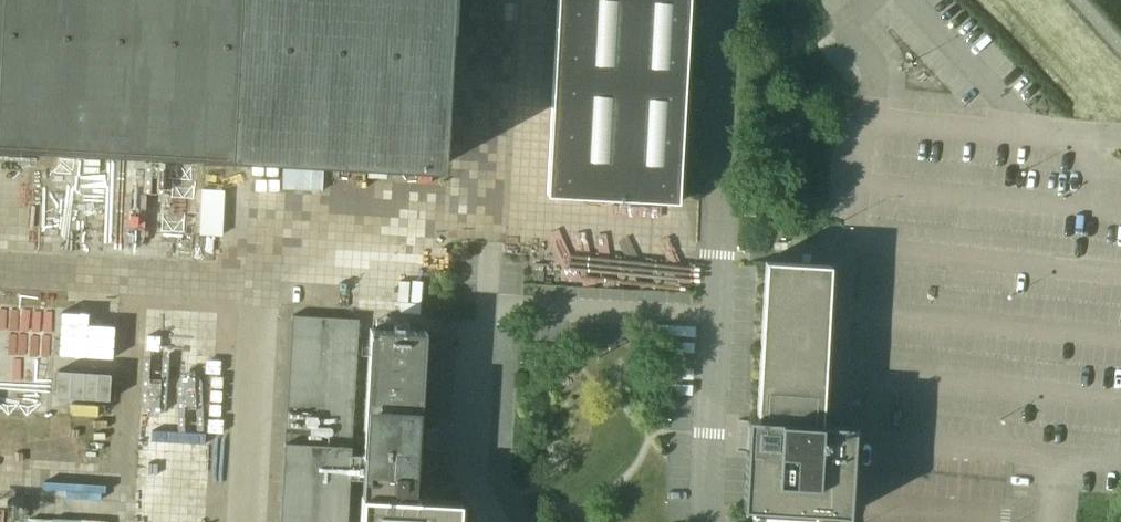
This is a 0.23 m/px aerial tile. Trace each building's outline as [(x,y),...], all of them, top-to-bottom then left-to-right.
[(441,166),(450,0),(0,0),(0,142),(441,166)] [(678,201),(689,0),(558,0),(547,194),(678,201)] [(745,190),(744,214),(754,214),(756,191),(745,190)] [(830,264),(765,261),(751,518),(816,521),(816,513),(849,515),(854,425),(821,423),(830,264)] [(292,316),(280,521),(346,521),(348,479),(363,479),(361,521),(460,521),(461,502),(414,499),(416,476),(418,476),(427,331),(370,328),(363,455),(350,455),(358,317),(292,316)] [(29,475),(27,510),(104,515),(106,480),(29,475)]
